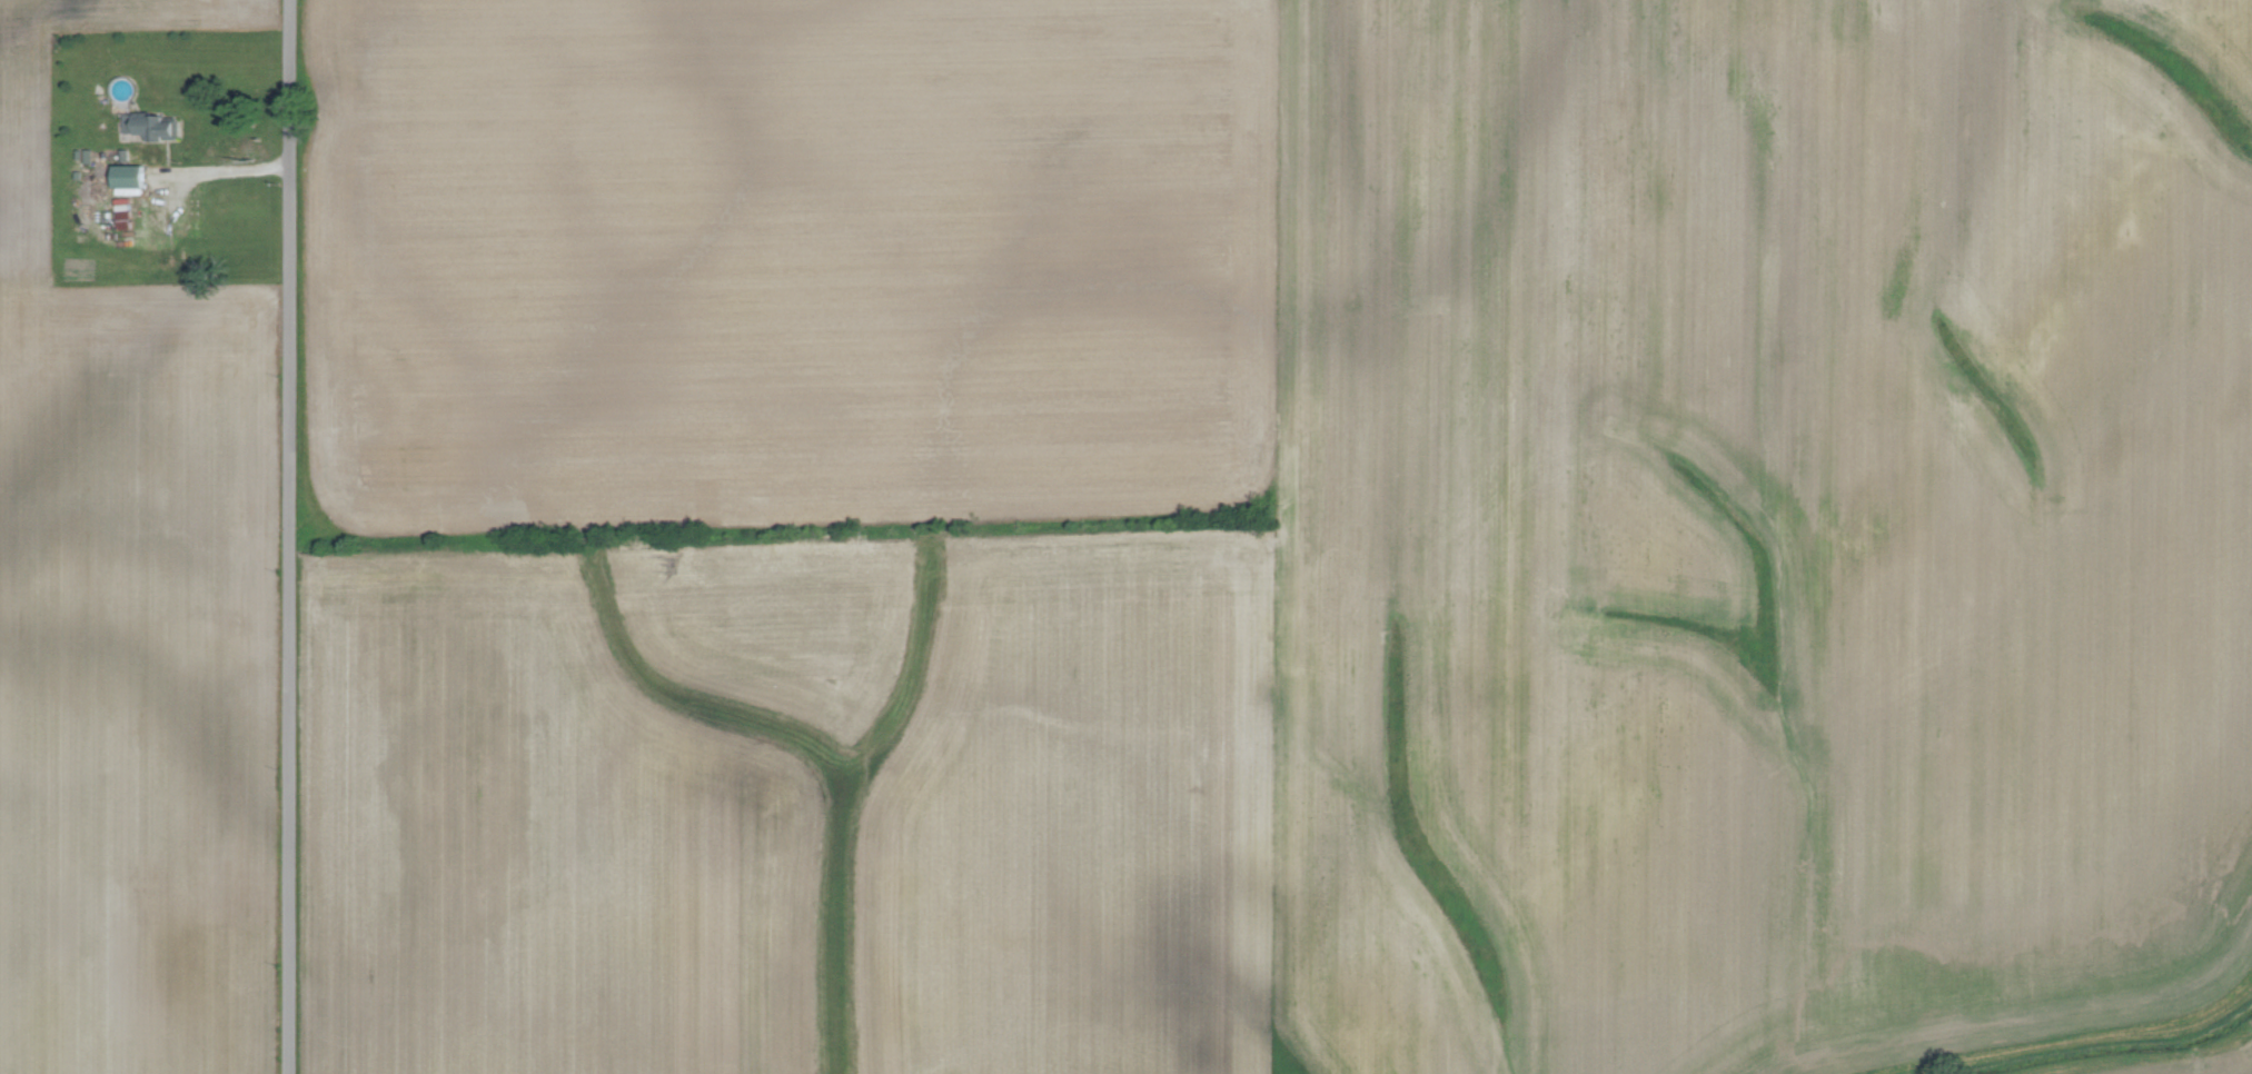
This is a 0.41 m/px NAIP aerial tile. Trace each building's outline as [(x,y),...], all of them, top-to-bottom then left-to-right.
[(126,112),(162,112),(162,116),(176,115),(176,133),(161,133),(161,137),(146,137),(146,130),(126,131),(126,112)]
